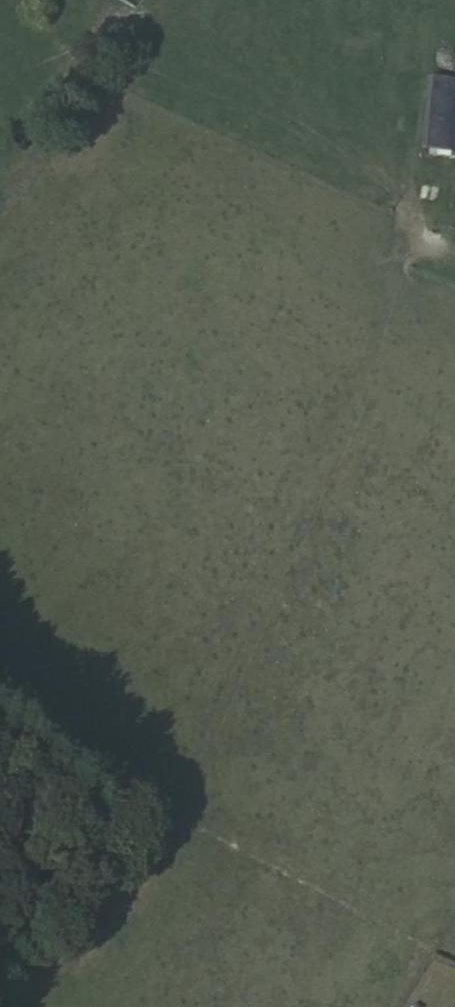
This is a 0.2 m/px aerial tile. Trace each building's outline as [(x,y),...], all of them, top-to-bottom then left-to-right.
[(454,140),(454,82),(428,80),(421,152),(453,154),(454,140)]
